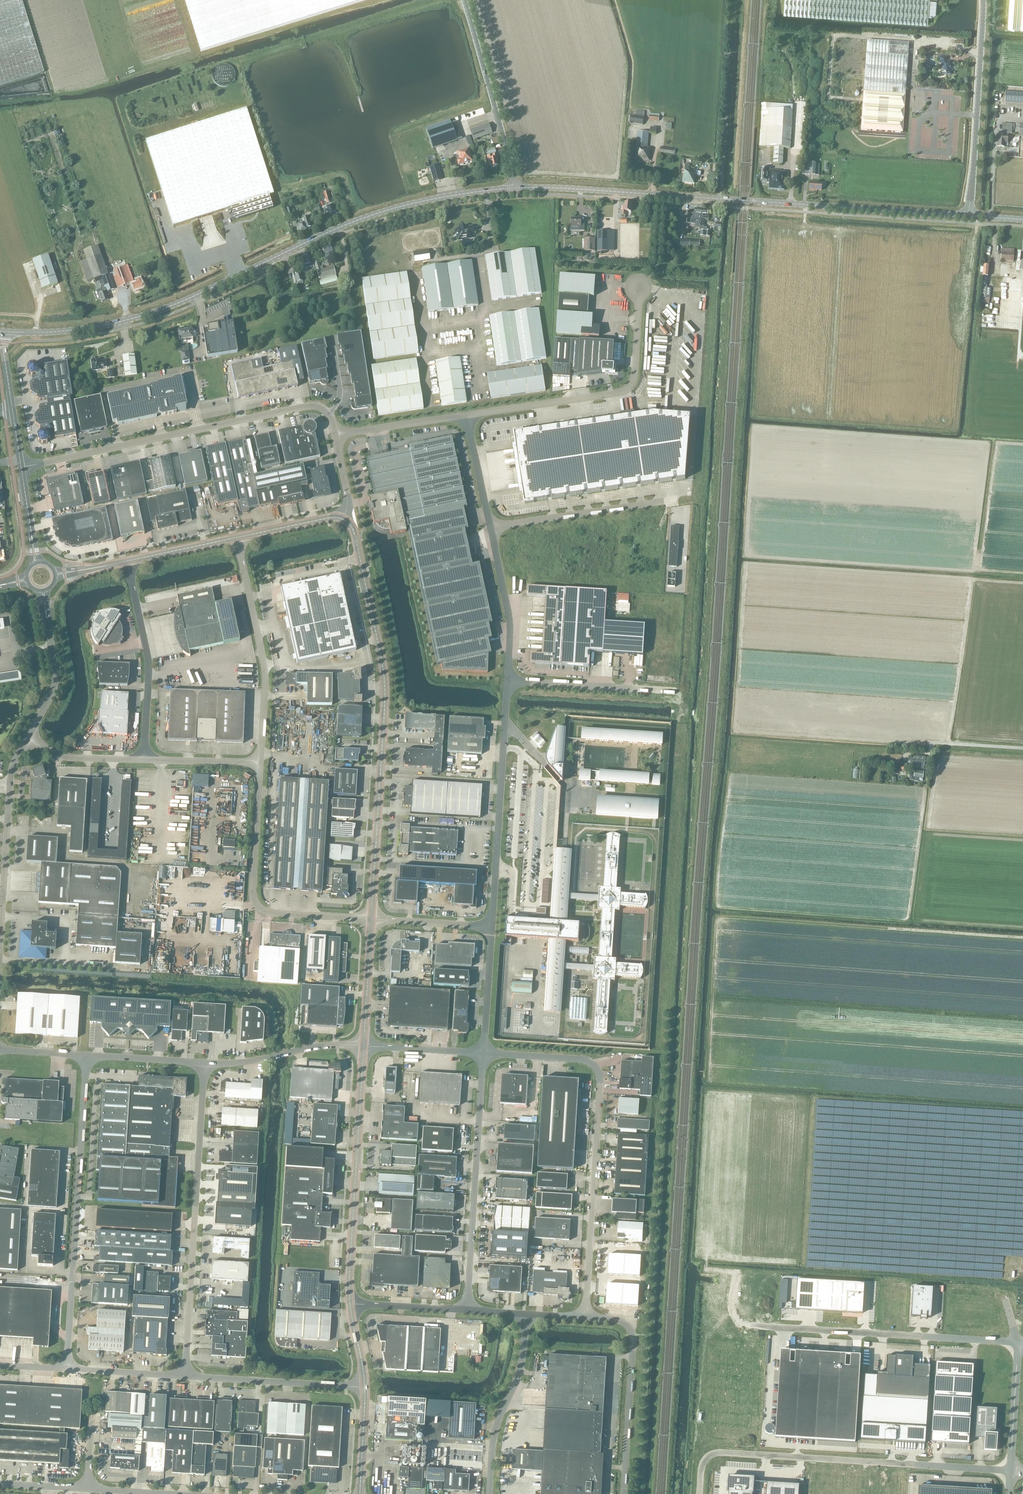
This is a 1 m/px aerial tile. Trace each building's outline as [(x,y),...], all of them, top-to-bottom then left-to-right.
[(44,72),(22,0),(0,0),(0,85),(44,72)] [(201,52),(274,29),(369,0),(185,0),(201,52)] [(784,15),(928,25),(929,0),(785,0),(784,15)] [(1007,28),(1022,29),(1022,0),(1009,0),(1007,28)] [(908,43),(866,40),(859,130),(903,133),(906,95),(904,94),(908,43)] [(953,70),(953,67),(952,65),(950,65),(950,62),(946,61),(947,57),(939,57),(939,63),(941,63),(941,69),(942,69),(941,74),(946,74),(949,75),(950,75),(950,74),(951,74),(951,73),(951,72),(953,70)] [(1022,103),(1022,93),(1006,92),(1005,102),(1022,103)] [(774,147),(784,148),(790,148),(793,111),(793,106),(762,104),(759,146),(774,147)] [(246,108),(146,141),(173,226),(230,208),(234,220),(273,208),(269,196),(274,194),(246,108)] [(630,115),(629,123),(643,125),(644,112),(636,111),(635,116),(630,115)] [(660,114),(650,113),(649,120),(659,122),(659,121),(659,116),(660,114)] [(457,140),(452,124),(450,120),(426,128),(432,148),(443,145),(457,140)] [(470,130),(473,139),(492,133),(489,124),(470,130)] [(1002,124),(1002,132),(1001,134),(1009,134),(1012,134),(1012,124),(1002,124)] [(648,142),(649,132),(638,131),(635,159),(649,161),(651,148),(647,148),(648,142)] [(1001,134),(1002,132),(999,132),(999,134),(998,134),(997,147),(1005,147),(1005,143),(1008,143),(1008,135),(1009,135),(1009,134),(1001,134)] [(784,148),(774,147),(773,163),(783,164),(784,148)] [(458,156),(456,157),(456,160),(458,165),(472,161),(468,148),(460,150),(460,151),(457,152),(458,156)] [(498,161),(497,156),(497,154),(487,156),(489,164),(491,164),(492,167),(498,165),(497,161),(498,161)] [(803,174),(819,175),(820,175),(820,164),(818,164),(818,161),(810,161),(810,165),(804,164),(803,174)] [(429,167),(433,181),(442,179),(437,164),(429,167)] [(684,169),(682,182),(694,184),(695,175),(695,171),(689,170),(685,170),(684,169)] [(761,169),(761,180),(767,180),(766,183),(769,183),(769,180),(770,170),(767,169),(761,169)] [(770,170),(769,180),(769,189),(784,190),(785,184),(787,184),(788,172),(781,172),(781,171),(770,170)] [(707,175),(706,185),(715,186),(716,173),(709,173),(708,175),(707,175)] [(822,191),(823,183),(810,182),(810,191),(818,192),(818,191),(822,191)] [(328,191),(323,193),(325,198),(323,199),(324,204),(331,202),(328,191)] [(625,202),(625,206),(623,206),(622,215),(625,215),(626,211),(631,212),(632,203),(625,202)] [(336,209),(334,210),(331,205),(325,207),(325,209),(324,210),(327,218),(337,214),(336,209)] [(690,223),(690,225),(694,225),(700,226),(701,218),(702,209),(696,208),(695,214),(691,213),(691,217),(690,223)] [(709,210),(702,209),(701,218),(709,219),(709,215),(708,215),(709,210)] [(302,218),(304,222),(296,225),(297,228),(299,227),(300,231),(306,229),(306,228),(310,226),(307,217),(302,218)] [(585,231),(585,224),(585,220),(581,220),(581,218),(571,218),(571,230),(579,231),(585,231)] [(469,238),(469,237),(472,237),(471,231),(473,231),(472,227),(467,228),(466,227),(459,228),(459,229),(458,229),(457,229),(457,230),(456,230),(456,231),(457,235),(456,235),(457,239),(462,238),(462,239),(469,238)] [(597,231),(597,235),(597,251),(608,251),(608,231),(597,231)] [(589,249),(584,249),(584,252),(595,252),(595,238),(589,238),(589,249)] [(98,246),(84,252),(87,261),(81,264),(88,283),(95,281),(102,278),(106,288),(107,292),(114,289),(98,246)] [(323,249),(326,258),(334,255),(332,251),(332,250),(333,250),(332,247),(331,247),(330,246),(323,249)] [(1002,248),(1001,260),(1013,261),(1014,249),(1002,248)] [(542,293),(535,249),(486,256),(492,301),(542,293)] [(430,259),(428,250),(413,253),(415,262),(430,259)] [(33,260),(42,289),(58,284),(48,255),(33,260)] [(310,262),(308,256),(302,258),(305,268),(311,267),(314,266),(313,262),(312,262),(310,262)] [(314,262),(317,272),(322,288),(338,283),(333,267),(321,271),(318,260),(314,262)] [(472,261),(422,268),(428,312),(478,305),(472,261)] [(981,296),(980,300),(980,303),(989,303),(989,301),(991,288),(986,288),(988,276),(988,265),(984,265),(983,276),(981,296)] [(116,275),(114,276),(118,288),(132,282),(128,271),(125,266),(114,269),(116,275)] [(362,279),(364,296),(374,359),(418,353),(407,272),(362,279)] [(296,274),(295,274),(296,277),(292,277),(294,283),(297,282),(298,283),(298,285),(303,283),(300,273),(299,273),(296,274)] [(557,334),(599,337),(600,327),(593,327),(593,316),(588,316),(589,296),(594,296),(596,277),(560,275),(557,334)] [(95,281),(96,283),(99,281),(101,287),(104,286),(102,278),(95,281)] [(137,292),(139,292),(140,291),(139,289),(142,288),(139,279),(133,282),(134,284),(132,285),(134,291),(135,291),(135,292),(137,292)] [(106,288),(98,291),(100,296),(102,302),(108,300),(110,299),(107,292),(106,288)] [(497,366),(546,358),(539,309),(490,316),(497,366)] [(203,331),(208,357),(230,353),(238,352),(233,322),(225,323),(224,318),(224,317),(212,323),(212,324),(213,323),(213,325),(207,326),(208,330),(203,331)] [(184,330),(184,331),(179,331),(180,340),(185,339),(185,340),(186,340),(186,341),(187,341),(188,341),(188,340),(189,339),(189,338),(193,338),(192,329),(187,330),(184,330)] [(339,346),(340,346),(362,343),(361,332),(337,336),(339,346)] [(303,355),(325,350),(327,350),(325,339),(301,344),(303,355)] [(556,339),(553,376),(570,377),(570,375),(578,376),(578,377),(601,373),(602,373),(615,374),(616,366),(613,365),(614,343),(556,339)] [(342,356),(344,355),(364,352),(362,343),(340,346),(342,356)] [(188,353),(188,352),(189,352),(189,351),(189,350),(188,344),(187,344),(186,346),(180,347),(181,353),(182,361),(190,360),(189,359),(189,356),(189,355),(188,355),(188,353)] [(279,350),(283,364),(288,388),(289,387),(293,386),(294,386),(294,387),(295,387),(295,386),(297,386),(297,387),(298,387),(298,386),(296,381),(304,379),(297,346),(279,350)] [(303,355),(306,365),(326,360),(327,360),(325,350),(303,355)] [(345,365),(347,365),(365,362),(364,352),(344,355),(345,365)] [(125,376),(137,375),(134,355),(135,355),(135,354),(133,355),(124,356),(122,356),(123,356),(125,376)] [(100,359),(96,360),(96,359),(95,358),(94,358),(93,358),(92,359),(92,360),(91,360),(93,371),(102,369),(102,368),(107,367),(106,360),(100,361),(100,359)] [(460,358),(435,362),(442,406),(467,402),(460,358)] [(261,359),(251,361),(253,370),(258,394),(260,394),(260,393),(263,393),(265,392),(265,394),(266,393),(268,392),(268,393),(268,392),(263,368),(261,359)] [(371,366),(379,416),(423,409),(416,359),(371,366)] [(306,365),(308,374),(326,370),(328,370),(326,360),(306,365)] [(258,394),(253,370),(251,361),(231,365),(238,399),(239,399),(239,397),(240,397),(244,397),(245,397),(246,398),(246,397),(248,396),(248,397),(249,397),(249,396),(250,396),(254,395),(255,395),(255,396),(256,396),(256,395),(258,394),(258,395),(259,395),(258,394)] [(40,401),(47,399),(70,396),(72,396),(67,362),(58,363),(58,364),(53,364),(44,366),(44,367),(39,368),(39,366),(35,363),(30,364),(27,368),(28,373),(32,376),(34,376),(35,381),(33,381),(30,385),(31,392),(36,396),(37,396),(38,399),(40,401)] [(348,375),(350,375),(367,372),(365,362),(347,365),(348,375)] [(283,364),(273,366),(278,390),(279,389),(283,388),(283,389),(284,388),(285,389),(285,388),(287,388),(287,389),(288,389),(288,388),(283,364)] [(273,366),(263,368),(268,392),(270,391),(273,391),(275,390),(275,391),(276,391),(275,391),(277,390),(277,391),(278,391),(278,390),(273,366)] [(488,374),(491,399),(546,391),(542,366),(488,374)] [(326,370),(308,374),(310,384),(314,383),(314,384),(320,382),(321,384),(322,385),(323,385),(325,385),(326,385),(327,384),(328,383),(328,381),(328,380),(327,376),(326,370)] [(352,385),(353,384),(368,382),(367,372),(350,375),(352,385)] [(161,416),(176,413),(176,411),(186,410),(185,406),(187,405),(181,377),(173,379),(173,380),(157,383),(158,384),(150,386),(150,387),(107,396),(113,423),(117,422),(117,425),(157,417),(156,414),(161,413),(161,416)] [(353,384),(356,399),(370,396),(368,382),(353,384)] [(100,395),(87,398),(95,433),(100,432),(100,431),(100,429),(107,428),(100,395)] [(70,396),(47,399),(48,405),(41,406),(39,408),(39,411),(38,411),(35,416),(36,424),(40,427),(42,427),(42,431),(40,432),(37,436),(38,441),(42,444),(47,443),(50,439),(50,438),(55,437),(55,438),(76,435),(70,396)] [(370,396),(356,399),(354,399),(354,402),(353,403),(352,404),(351,406),(351,407),(352,408),(353,409),(354,410),(368,408),(368,407),(372,407),(370,396)] [(95,433),(87,398),(74,401),(81,433),(88,432),(88,433),(89,434),(95,433)] [(652,413),(515,433),(525,503),(685,479),(690,416),(652,413)] [(304,426),(292,429),(296,450),(317,446),(315,433),(316,430),(316,428),(314,425),(312,424),(309,423),(306,424),(304,426)] [(299,462),(296,450),(292,429),(278,432),(285,464),(299,462)] [(254,437),(261,469),(280,465),(276,448),(272,449),(269,436),(266,434),(254,437)] [(370,479),(372,480),(374,491),(373,493),(375,494),(376,497),(368,499),(370,506),(369,506),(369,508),(370,508),(370,512),(371,512),(374,524),(376,524),(377,525),(378,526),(379,526),(379,527),(380,527),(381,528),(382,528),(383,529),(385,529),(386,529),(388,529),(389,529),(391,535),(406,532),(405,531),(408,528),(424,605),(437,665),(441,664),(442,671),(488,673),(489,654),(491,654),(488,640),(492,639),(489,625),(492,624),(479,564),(472,565),(469,551),(462,553),(458,536),(465,534),(464,531),(468,530),(463,509),(467,508),(466,504),(467,502),(465,501),(463,490),(464,488),(462,487),(460,476),(461,474),(459,472),(457,462),(458,460),(456,458),(454,448),(455,446),(453,444),(451,437),(409,446),(409,450),(367,459),(368,463),(367,465),(369,466),(371,477),(370,479)] [(225,443),(225,444),(230,468),(250,463),(246,442),(245,439),(225,443)] [(238,502),(240,513),(249,512),(249,510),(260,507),(257,492),(276,488),(300,483),(300,487),(307,485),(303,466),(257,476),(249,441),(246,442),(250,463),(230,468),(238,502)] [(218,506),(238,502),(230,468),(225,444),(205,448),(216,496),(218,506)] [(320,457),(317,446),(296,450),(299,462),(320,457)] [(192,450),(191,452),(191,453),(179,456),(185,486),(207,481),(201,451),(195,452),(195,451),(193,450),(192,450)] [(149,482),(144,483),(147,493),(151,492),(176,487),(169,457),(156,460),(155,458),(148,460),(149,467),(151,466),(154,481),(149,482)] [(128,478),(130,488),(132,497),(147,494),(147,493),(144,483),(140,462),(125,465),(128,478)] [(110,468),(113,481),(128,478),(125,465),(110,468)] [(310,471),(315,497),(325,495),(329,489),(324,468),(310,471)] [(96,471),(85,473),(88,483),(89,483),(94,505),(110,502),(104,472),(97,474),(96,471)] [(69,477),(64,478),(70,508),(84,505),(77,475),(75,476),(75,475),(71,476),(69,477)] [(70,508),(64,478),(59,479),(58,479),(56,479),(56,480),(54,480),(50,481),(51,482),(50,484),(48,484),(49,488),(51,494),(50,494),(51,496),(54,511),(70,508)] [(113,481),(115,491),(130,488),(128,478),(113,481)] [(300,483),(276,488),(280,505),(291,503),(291,504),(292,504),(298,503),(298,501),(303,500),(301,488),(300,487),(300,483)] [(130,488),(115,491),(118,500),(132,497),(130,488)] [(276,488),(257,492),(260,507),(271,505),(272,507),(280,505),(276,488)] [(185,491),(146,499),(151,521),(151,522),(156,521),(156,523),(158,531),(173,528),(178,527),(177,524),(192,520),(191,518),(190,513),(194,512),(192,506),(189,507),(187,500),(186,494),(185,491)] [(122,543),(123,543),(124,542),(125,540),(126,539),(127,538),(128,538),(129,537),(130,537),(131,536),(133,536),(134,535),(135,535),(136,534),(137,534),(139,534),(139,533),(143,532),(143,534),(145,534),(137,501),(115,506),(121,537),(123,537),(125,540),(124,540),(124,541),(123,542),(122,543)] [(106,508),(52,520),(53,526),(54,528),(54,529),(54,530),(54,531),(54,532),(55,533),(55,534),(55,535),(56,535),(56,536),(56,537),(57,537),(57,538),(58,539),(58,540),(59,540),(59,541),(60,541),(60,542),(61,542),(61,543),(62,543),(62,544),(63,544),(64,545),(65,545),(65,546),(66,546),(67,546),(68,547),(69,547),(70,547),(70,548),(71,548),(72,548),(73,548),(74,548),(75,548),(76,548),(77,548),(78,548),(79,548),(80,548),(81,547),(82,547),(83,547),(84,547),(109,542),(113,541),(107,514),(106,508)] [(671,526),(669,567),(677,567),(678,550),(679,550),(679,542),(678,542),(679,527),(671,526)] [(676,573),(668,573),(668,587),(675,587),(676,573)] [(340,575),(305,583),(298,584),(281,588),(297,663),(356,651),(355,646),(354,643),(355,643),(346,602),(348,601),(346,599),(345,600),(340,575)] [(607,591),(566,589),(528,586),(528,596),(547,597),(543,655),(532,654),(531,664),(590,668),(591,653),(604,654),(644,656),(645,625),(605,623),(607,591)] [(212,589),(177,596),(180,607),(179,608),(178,608),(177,609),(177,610),(176,611),(176,612),(175,612),(175,613),(175,614),(174,617),(174,621),(174,626),(175,631),(176,635),(177,642),(180,649),(183,653),(188,656),(190,656),(189,651),(224,644),(240,641),(231,601),(215,605),(214,600),(214,598),(212,590),(212,589)] [(99,646),(101,642),(104,644),(119,621),(122,617),(119,615),(120,613),(119,612),(117,611),(115,611),(114,611),(112,611),(111,611),(109,611),(107,611),(104,612),(96,614),(97,615),(93,617),(94,617),(95,618),(92,620),(92,621),(92,620),(94,623),(93,625),(92,628),(92,630),(92,632),(92,633),(92,635),(93,637),(93,639),(94,640),(95,642),(96,643),(97,645),(99,646)] [(119,621),(104,644),(103,646),(104,646),(104,647),(106,647),(107,647),(108,647),(109,647),(110,647),(111,646),(121,644),(120,644),(120,643),(123,642),(123,641),(122,642),(122,640),(124,639),(122,636),(122,635),(123,634),(123,633),(123,632),(123,631),(123,630),(123,629),(123,628),(122,628),(122,627),(122,626),(121,625),(121,624),(120,623),(120,622),(119,622),(119,621)] [(98,674),(100,674),(100,679),(99,679),(100,685),(127,686),(129,676),(129,675),(129,673),(130,664),(104,664),(104,666),(98,666),(98,674)] [(359,681),(360,681),(361,680),(361,676),(360,676),(359,671),(354,671),(354,672),(337,675),(338,700),(355,701),(355,702),(361,702),(361,700),(362,700),(362,697),(360,697),(360,691),(359,681)] [(307,685),(307,704),(307,705),(332,705),(332,675),(296,674),(289,674),(289,675),(286,674),(286,678),(286,679),(285,679),(285,680),(286,681),(287,681),(287,682),(286,682),(286,683),(286,686),(296,686),(296,685),(307,685)] [(197,741),(202,741),(202,742),(243,743),(245,693),(170,691),(168,741),(197,742),(197,741)] [(97,727),(92,734),(102,735),(101,734),(127,736),(128,712),(127,712),(129,694),(101,692),(100,711),(99,711),(98,728),(97,727)] [(339,706),(337,736),(360,738),(362,708),(339,706)] [(433,751),(405,750),(405,756),(403,756),(403,755),(403,760),(404,760),(404,763),(405,763),(404,766),(432,768),(432,773),(441,773),(445,717),(408,715),(407,721),(406,721),(406,720),(405,720),(405,725),(407,725),(407,730),(435,731),(433,751)] [(482,739),(485,737),(485,730),(483,728),(483,719),(449,717),(447,752),(481,755),(481,754),(481,750),(482,750),(482,749),(481,749),(481,745),(482,745),(482,739)] [(582,740),(663,746),(663,736),(658,735),(658,732),(653,732),(653,735),(644,734),(644,731),(639,731),(638,734),(629,733),(630,730),(624,730),(624,733),(615,732),(615,729),(610,729),(609,732),(600,731),(601,728),(595,728),(595,731),(591,731),(591,727),(583,727),(582,740)] [(555,729),(547,754),(546,754),(546,755),(546,756),(546,757),(546,758),(546,759),(546,760),(546,761),(546,762),(547,763),(547,764),(547,765),(548,765),(563,782),(563,780),(564,766),(562,766),(564,739),(564,729),(555,729)] [(336,749),(335,762),(358,764),(359,750),(336,749)] [(918,768),(924,769),(925,757),(911,755),(910,768),(911,768),(918,768)] [(32,780),(32,781),(32,785),(31,795),(31,799),(31,800),(51,802),(52,781),(46,781),(46,779),(49,778),(46,779),(45,776),(50,775),(49,771),(44,773),(42,768),(33,771),(34,775),(30,777),(31,780),(31,781),(32,780)] [(911,768),(909,780),(914,780),(914,781),(919,782),(919,778),(923,778),(924,772),(918,771),(918,768),(911,768)] [(343,795),(356,796),(356,787),(357,786),(357,776),(357,772),(357,771),(344,770),(340,770),(338,770),(337,770),(335,770),(333,794),(343,795)] [(579,770),(579,780),(590,781),(591,771),(579,770)] [(596,771),(596,781),(659,786),(659,776),(596,771)] [(69,852),(82,853),(87,781),(60,779),(57,827),(71,827),(69,852)] [(93,779),(88,858),(126,860),(131,781),(130,781),(130,782),(123,781),(122,786),(118,851),(97,850),(101,785),(101,780),(94,779),(93,779)] [(280,779),(273,889),(301,891),(308,781),(280,779)] [(308,781),(301,891),(317,892),(322,892),(322,881),(327,881),(327,887),(332,887),(331,895),(338,895),(336,896),(336,897),(337,896),(345,897),(346,899),(349,896),(348,894),(348,886),(349,886),(348,886),(347,887),(348,875),(342,875),(343,870),(328,869),(327,880),(323,879),(329,782),(308,781)] [(412,786),(412,787),(404,787),(404,793),(403,793),(403,801),(403,807),(411,807),(411,809),(411,813),(410,813),(410,814),(445,816),(445,817),(445,816),(480,818),(480,817),(480,813),(482,792),(482,791),(481,791),(482,787),(482,785),(472,785),(468,785),(468,784),(463,784),(459,784),(447,783),(447,782),(447,783),(436,782),(436,783),(432,782),(427,782),(423,782),(423,781),(412,781),(412,782),(412,786)] [(599,798),(598,815),(657,819),(658,801),(599,798)] [(333,799),(331,817),(354,819),(354,811),(355,811),(355,808),(355,804),(356,801),(351,800),(351,801),(333,799)] [(345,824),(331,823),(330,837),(353,839),(353,836),(353,833),(354,833),(354,831),(354,825),(345,823),(345,824)] [(399,846),(399,855),(404,855),(404,857),(408,856),(407,856),(407,855),(408,855),(408,853),(412,853),(457,856),(458,831),(435,830),(431,830),(431,829),(409,828),(410,825),(401,825),(400,834),(402,834),(401,846),(399,846)] [(507,919),(506,937),(551,940),(546,1011),(560,1012),(563,969),(594,971),(594,980),(598,980),(595,1032),(595,1034),(607,1035),(608,1033),(611,981),(616,981),(616,976),(643,978),(644,966),(617,964),(617,959),(612,959),(616,911),(620,911),(620,906),(648,908),(649,896),(621,894),(622,889),(617,889),(621,837),(621,834),(608,834),(608,836),(604,888),(600,888),(599,897),(568,895),(571,852),(567,851),(562,851),(557,851),(552,922),(524,920),(525,918),(523,918),(522,917),(521,917),(519,916),(518,916),(516,916),(515,916),(513,917),(512,917),(511,917),(511,919),(507,919)] [(41,863),(38,903),(79,905),(76,946),(83,946),(116,948),(115,963),(140,965),(142,935),(117,933),(121,873),(116,868),(83,865),(56,864),(58,839),(28,837),(26,862),(41,863)] [(223,839),(223,847),(235,848),(235,840),(223,839)] [(345,847),(343,846),(330,846),(329,859),(341,860),(352,861),(353,848),(346,847),(345,847)] [(470,908),(476,909),(477,899),(473,899),(474,887),(476,887),(477,872),(400,867),(399,880),(395,879),(393,904),(402,904),(402,902),(417,903),(418,884),(454,886),(455,886),(453,905),(470,906),(470,908)] [(210,920),(210,931),(233,933),(234,922),(235,912),(223,912),(222,921),(210,920)] [(56,949),(57,934),(47,933),(47,923),(32,922),(32,932),(27,932),(21,937),(21,947),(20,952),(25,957),(40,958),(45,953),(46,948),(56,949)] [(283,935),(270,934),(269,948),(259,947),(259,962),(254,961),(253,972),(258,972),(257,981),(297,984),(301,936),(291,935),(290,934),(284,934),(283,935)] [(308,936),(306,971),(324,972),(323,981),(338,982),(348,983),(351,935),(341,935),(341,938),(308,936)] [(392,949),(392,950),(391,950),(390,958),(392,958),(391,972),(400,973),(401,951),(420,952),(420,943),(409,942),(409,941),(402,941),(402,942),(400,942),(398,942),(397,943),(396,944),(395,945),(394,946),(393,947),(392,949)] [(448,943),(448,945),(436,945),(435,965),(471,967),(471,966),(471,962),(472,959),(474,959),(475,945),(448,943)] [(469,972),(435,970),(434,985),(469,987),(469,978),(468,978),(468,977),(468,973),(469,972)] [(523,970),(523,978),(533,978),(534,971),(523,970)] [(532,994),(533,983),(513,981),(512,992),(532,994)] [(342,1025),(344,1000),(338,1000),(339,987),(301,985),(300,1005),(308,1006),(307,1025),(337,1027),(337,1025),(342,1025)] [(392,1027),(447,1031),(450,991),(395,987),(390,987),(387,1027),(392,1027)] [(458,1031),(458,1033),(466,1034),(468,1032),(469,1024),(467,1024),(467,1023),(467,1020),(467,1019),(467,1015),(468,1013),(469,1012),(469,1009),(468,1008),(468,1005),(468,1002),(468,1001),(468,997),(469,997),(469,994),(469,995),(470,994),(470,992),(455,991),(452,1031),(458,1031)] [(43,1035),(46,1036),(49,996),(18,994),(17,1010),(15,1034),(43,1035)] [(49,996),(46,1036),(78,1038),(80,998),(49,996)] [(157,1032),(157,1027),(169,1028),(171,1002),(104,998),(91,997),(90,1022),(102,1023),(102,1028),(109,1036),(117,1029),(122,1029),(129,1037),(136,1030),(141,1031),(149,1039),(157,1032)] [(587,999),(571,997),(570,1019),(586,1020),(587,999)] [(216,1005),(194,1004),(191,1041),(196,1041),(196,1042),(208,1043),(209,1033),(214,1033),(224,1034),(226,1006),(225,1006),(216,1005)] [(240,1043),(246,1043),(247,1042),(263,1040),(265,1019),(263,1014),(260,1011),(255,1008),(242,1008),(240,1043)] [(173,1010),(172,1023),(171,1040),(182,1041),(182,1031),(187,1031),(188,1011),(173,1010)] [(621,1061),(620,1089),(640,1090),(640,1096),(651,1097),(654,1058),(642,1057),(642,1062),(621,1061)] [(306,1069),(292,1068),(291,1078),(291,1080),(290,1098),(332,1101),(333,1090),(339,1090),(340,1077),(340,1072),(340,1071),(341,1071),(339,1062),(328,1065),(329,1066),(329,1069),(328,1070),(306,1069)] [(387,1068),(386,1068),(385,1069),(385,1074),(385,1079),(384,1093),(395,1093),(396,1080),(397,1068),(389,1067),(389,1068),(387,1068)] [(462,1076),(462,1075),(461,1075),(461,1074),(458,1075),(456,1075),(420,1073),(418,1103),(460,1106),(461,1079),(462,1079),(462,1076)] [(501,1086),(502,1086),(501,1095),(501,1103),(501,1104),(526,1105),(527,1105),(527,1104),(529,1077),(528,1077),(528,1076),(509,1075),(506,1075),(505,1075),(504,1075),(505,1075),(503,1075),(502,1077),(501,1086)] [(97,1157),(96,1171),(99,1171),(97,1201),(142,1203),(142,1206),(175,1208),(176,1195),(178,1171),(168,1170),(169,1158),(172,1113),(173,1097),(186,1097),(187,1079),(154,1077),(153,1077),(153,1076),(148,1076),(148,1077),(139,1076),(138,1087),(110,1085),(111,1081),(105,1080),(105,1085),(102,1085),(97,1157)] [(579,1080),(543,1078),(538,1168),(574,1170),(579,1080)] [(62,1123),(64,1087),(59,1087),(59,1082),(10,1079),(4,1079),(3,1099),(2,1100),(1,1103),(3,1104),(6,1104),(5,1119),(20,1120),(62,1123)] [(225,1098),(260,1100),(261,1100),(263,1080),(251,1079),(251,1084),(228,1083),(228,1081),(223,1081),(221,1082),(220,1092),(225,1093),(225,1098)] [(619,1104),(618,1104),(618,1114),(623,1114),(638,1115),(639,1100),(619,1099),(619,1104)] [(313,1104),(311,1144),(335,1146),(336,1132),(337,1131),(337,1121),(337,1120),(337,1106),(313,1104)] [(381,1139),(417,1141),(418,1125),(404,1124),(405,1107),(383,1106),(383,1112),(385,1112),(385,1122),(382,1122),(382,1128),(384,1128),(384,1133),(382,1133),(381,1139)] [(221,1125),(257,1127),(258,1110),(222,1108),(221,1125)] [(617,1129),(649,1131),(650,1121),(618,1119),(617,1129)] [(499,1127),(498,1136),(499,1136),(505,1136),(504,1139),(535,1142),(536,1127),(505,1124),(505,1128),(501,1128),(499,1128),(499,1127)] [(457,1135),(458,1135),(458,1129),(449,1129),(423,1127),(421,1150),(452,1152),(453,1140),(455,1140),(455,1136),(457,1135)] [(259,1133),(234,1131),(233,1152),(220,1151),(219,1162),(232,1163),(257,1165),(259,1133)] [(618,1138),(617,1153),(648,1155),(649,1136),(617,1134),(616,1138),(618,1138)] [(496,1157),(496,1159),(497,1159),(497,1162),(496,1167),(497,1167),(497,1172),(533,1174),(534,1146),(499,1144),(499,1149),(498,1149),(497,1154),(498,1154),(497,1157),(496,1157)] [(416,1146),(392,1145),(391,1152),(381,1151),(380,1165),(391,1166),(391,1165),(415,1166),(416,1146)] [(16,1201),(20,1178),(14,1177),(19,1149),(0,1146),(0,1198),(16,1201)] [(280,1264),(327,1268),(329,1243),(320,1242),(320,1228),(330,1228),(331,1214),(321,1213),(323,1194),(332,1195),(334,1160),(322,1160),(323,1150),(287,1147),(280,1254),(285,1255),(284,1265),(280,1264)] [(28,1206),(40,1207),(56,1208),(59,1152),(31,1150),(28,1206)] [(648,1155),(617,1153),(615,1153),(615,1158),(617,1158),(616,1175),(614,1174),(614,1179),(615,1179),(615,1190),(613,1190),(613,1194),(645,1196),(648,1155)] [(418,1175),(417,1190),(433,1192),(434,1176),(444,1177),(444,1178),(456,1178),(456,1171),(457,1158),(419,1155),(418,1175)] [(245,1204),(255,1205),(255,1204),(257,1168),(251,1167),(226,1165),(226,1166),(227,1166),(227,1170),(226,1170),(218,1170),(218,1175),(216,1175),(216,1180),(219,1180),(218,1188),(218,1193),(218,1202),(245,1204)] [(538,1173),(537,1188),(567,1190),(568,1175),(538,1173)] [(379,1183),(379,1194),(413,1196),(414,1176),(378,1174),(378,1182),(379,1183)] [(497,1183),(496,1184),(497,1185),(496,1189),(497,1189),(497,1199),(527,1201),(528,1181),(503,1179),(497,1178),(497,1183)] [(454,1195),(433,1194),(417,1193),(416,1210),(453,1213),(454,1195)] [(536,1208),(572,1210),(573,1195),(537,1193),(536,1208)] [(376,1213),(390,1214),(390,1213),(391,1213),(390,1230),(411,1231),(413,1201),(392,1200),(392,1201),(391,1201),(391,1200),(377,1199),(377,1204),(377,1208),(376,1208),(376,1213)] [(617,1213),(617,1219),(631,1220),(636,1220),(636,1213),(644,1213),(645,1200),(637,1200),(637,1201),(613,1199),(612,1213),(617,1213)] [(254,1210),(255,1205),(245,1204),(218,1202),(216,1203),(215,1224),(251,1227),(252,1210),(254,1210)] [(530,1208),(495,1206),(492,1256),(527,1258),(530,1208)] [(18,1271),(21,1210),(0,1209),(0,1269),(18,1271)] [(96,1228),(158,1232),(171,1232),(172,1214),(97,1210),(96,1228)] [(53,1251),(55,1215),(34,1213),(31,1256),(39,1256),(38,1265),(53,1266),(53,1257),(52,1257),(53,1251)] [(414,1230),(452,1233),(452,1232),(453,1232),(453,1227),(452,1227),(453,1218),(415,1215),(414,1230)] [(642,1242),(644,1223),(619,1222),(618,1238),(638,1239),(637,1242),(642,1242)] [(166,1235),(96,1231),(95,1251),(100,1251),(99,1257),(94,1256),(94,1261),(99,1261),(169,1266),(172,1266),(172,1261),(170,1261),(170,1255),(172,1256),(173,1251),(170,1251),(171,1236),(166,1235)] [(377,1235),(374,1237),(375,1238),(375,1243),(374,1245),(373,1246),(376,1248),(399,1250),(400,1237),(385,1236),(377,1235)] [(446,1241),(446,1237),(416,1235),(414,1251),(445,1253),(445,1250),(451,1250),(451,1246),(451,1245),(451,1241),(446,1241)] [(224,1254),(224,1249),(242,1250),(242,1253),(242,1254),(242,1255),(243,1256),(244,1257),(245,1258),(246,1258),(247,1258),(249,1258),(250,1240),(214,1237),(213,1249),(214,1249),(214,1250),(214,1251),(215,1252),(216,1253),(217,1253),(218,1254),(224,1254)] [(382,1285),(417,1287),(419,1257),(411,1257),(413,1237),(403,1237),(401,1256),(373,1254),(372,1274),(371,1274),(370,1282),(370,1283),(373,1286),(382,1287),(382,1285)] [(608,1269),(640,1271),(641,1251),(610,1249),(608,1269)] [(445,1259),(424,1258),(422,1287),(423,1287),(430,1291),(433,1290),(433,1288),(437,1288),(448,1289),(449,1285),(453,1283),(452,1280),(449,1280),(449,1272),(450,1264),(445,1264),(445,1259)] [(213,1261),(211,1279),(248,1282),(249,1263),(213,1261)] [(119,1267),(94,1265),(93,1273),(118,1274),(119,1267)] [(144,1267),(135,1266),(134,1291),(157,1292),(157,1291),(170,1292),(171,1277),(158,1276),(159,1272),(143,1272),(144,1267)] [(490,1266),(489,1284),(488,1284),(488,1290),(490,1293),(496,1293),(496,1292),(521,1293),(523,1268),(490,1266)] [(544,1293),(544,1295),(558,1296),(558,1299),(561,1299),(564,1302),(566,1299),(569,1300),(569,1296),(572,1294),(570,1292),(570,1289),(567,1288),(568,1274),(543,1272),(543,1271),(534,1270),(533,1293),(544,1293)] [(294,1271),(293,1291),(292,1306),(329,1309),(329,1308),(329,1303),(329,1302),(328,1302),(328,1299),(328,1297),(328,1296),(329,1286),(329,1284),(319,1283),(319,1273),(294,1271)] [(110,1276),(105,1276),(104,1284),(92,1284),(91,1303),(127,1306),(129,1277),(110,1276)] [(607,1298),(639,1300),(640,1280),(608,1278),(607,1298)] [(811,1278),(809,1309),(865,1312),(866,1282),(811,1278)] [(865,1284),(864,1294),(881,1295),(880,1315),(907,1316),(909,1286),(865,1284)] [(913,1286),(911,1316),(922,1317),(921,1319),(926,1319),(926,1317),(931,1317),(933,1287),(913,1286)] [(33,1339),(33,1347),(48,1348),(52,1291),(0,1288),(0,1337),(33,1339)] [(135,1317),(133,1353),(153,1354),(153,1355),(158,1355),(161,1355),(167,1356),(167,1349),(166,1349),(168,1319),(169,1319),(170,1298),(133,1296),(132,1317),(135,1317)] [(206,1319),(205,1330),(206,1330),(205,1336),(212,1336),(212,1345),(211,1349),(211,1356),(245,1358),(248,1309),(238,1309),(238,1312),(233,1312),(207,1311),(206,1319)] [(98,1310),(97,1328),(88,1328),(87,1335),(89,1335),(88,1350),(123,1352),(126,1312),(98,1310)] [(282,1347),(283,1347),(296,1348),(297,1339),(329,1341),(331,1314),(276,1310),(275,1337),(276,1337),(276,1339),(276,1340),(276,1341),(276,1342),(277,1343),(277,1344),(278,1344),(278,1345),(279,1345),(279,1346),(280,1346),(281,1346),(282,1347)] [(386,1370),(438,1373),(440,1329),(376,1325),(380,1342),(385,1343),(384,1353),(382,1353),(384,1359),(383,1364),(385,1364),(386,1370)] [(780,1362),(776,1437),(855,1442),(860,1367),(840,1366),(841,1354),(796,1351),(795,1363),(780,1362)] [(542,1471),(541,1493),(602,1493),(602,1486),(604,1454),(599,1453),(599,1452),(601,1452),(603,1413),(607,1358),(550,1355),(546,1410),(544,1451),(542,1471)] [(913,1364),(914,1356),(896,1355),(896,1356),(887,1356),(886,1373),(877,1372),(877,1375),(876,1396),(928,1399),(930,1365),(913,1364)] [(936,1362),(931,1442),(969,1444),(974,1364),(936,1362)] [(864,1395),(861,1446),(925,1450),(928,1399),(876,1396),(877,1375),(865,1374),(864,1395)] [(32,1426),(34,1387),(0,1385),(0,1424),(32,1426)] [(34,1387),(32,1426),(60,1428),(60,1430),(64,1431),(65,1428),(79,1429),(80,1429),(82,1390),(79,1390),(34,1387)] [(105,1412),(115,1413),(117,1393),(107,1392),(105,1412)] [(117,1393),(115,1413),(130,1414),(132,1393),(117,1393)] [(146,1394),(132,1393),(130,1414),(130,1415),(142,1415),(144,1415),(144,1412),(145,1412),(146,1394)] [(143,1418),(143,1428),(165,1430),(166,1396),(150,1395),(148,1418),(143,1418)] [(169,1399),(168,1427),(213,1430),(214,1402),(209,1401),(209,1398),(197,1398),(197,1401),(187,1400),(187,1397),(175,1396),(175,1399),(174,1399),(169,1399)] [(382,1402),(382,1403),(386,1404),(388,1404),(387,1417),(417,1418),(417,1423),(416,1426),(424,1426),(424,1424),(424,1419),(425,1401),(425,1400),(424,1400),(417,1399),(382,1397),(382,1402)] [(214,1432),(231,1433),(232,1401),(232,1400),(231,1400),(231,1399),(224,1398),(224,1400),(222,1400),(216,1400),(214,1432)] [(239,1400),(237,1432),(244,1432),(244,1428),(247,1429),(247,1426),(258,1427),(259,1414),(255,1413),(256,1403),(254,1401),(239,1400)] [(448,1439),(474,1440),(476,1404),(450,1402),(448,1439)] [(267,1433),(304,1436),(306,1405),(269,1403),(267,1433)] [(311,1482),(336,1483),(337,1470),(336,1470),(336,1468),(339,1468),(342,1408),(312,1406),(308,1466),(313,1467),(313,1469),(312,1468),(311,1482)] [(975,1437),(985,1438),(985,1450),(997,1451),(997,1441),(998,1434),(996,1434),(997,1409),(977,1407),(975,1437)] [(108,1425),(141,1427),(142,1416),(108,1414),(108,1425)] [(417,1418),(387,1417),(386,1438),(415,1440),(416,1426),(417,1423),(417,1418)] [(775,1429),(775,1428),(775,1426),(774,1425),(772,1424),(771,1424),(770,1424),(768,1424),(767,1425),(766,1426),(765,1428),(766,1430),(766,1431),(768,1432),(769,1433),(771,1433),(772,1433),(773,1432),(774,1431),(775,1429)] [(112,1426),(112,1434),(112,1438),(136,1439),(137,1428),(112,1426)] [(165,1430),(143,1428),(142,1443),(147,1443),(146,1467),(151,1468),(151,1472),(164,1473),(166,1430),(164,1430),(165,1430)] [(45,1463),(55,1464),(59,1464),(59,1468),(68,1468),(70,1450),(66,1449),(67,1434),(64,1434),(64,1431),(60,1430),(59,1434),(0,1430),(0,1460),(45,1463)] [(191,1474),(193,1431),(167,1430),(166,1445),(166,1450),(173,1451),(172,1473),(191,1474)] [(193,1431),(191,1474),(204,1475),(205,1467),(206,1445),(213,1445),(214,1433),(193,1431)] [(256,1447),(261,1448),(262,1436),(235,1434),(232,1466),(234,1466),(233,1477),(254,1478),(254,1468),(255,1468),(256,1447)] [(267,1474),(273,1474),(275,1439),(265,1438),(263,1469),(268,1469),(267,1474)] [(277,1480),(282,1480),(285,1440),(275,1439),(273,1474),(277,1475),(277,1480)] [(285,1440),(282,1480),(287,1480),(288,1475),(292,1476),(295,1440),(285,1440)] [(305,1441),(295,1440),(292,1476),(298,1476),(298,1471),(303,1471),(305,1441)] [(512,1469),(542,1471),(544,1451),(513,1450),(512,1469)] [(111,1454),(110,1469),(139,1471),(140,1456),(111,1454)] [(212,1476),(226,1477),(228,1455),(214,1454),(212,1476)] [(398,1477),(408,1478),(408,1467),(399,1467),(398,1477)] [(408,1488),(412,1488),(422,1489),(423,1468),(409,1467),(408,1488)] [(433,1481),(433,1489),(442,1490),(442,1482),(444,1482),(445,1469),(427,1468),(426,1481),(433,1481)] [(444,1490),(456,1491),(457,1474),(455,1474),(455,1470),(445,1469),(444,1490)] [(457,1474),(456,1491),(468,1492),(469,1475),(457,1474)] [(753,1493),(754,1493),(755,1476),(753,1476),(753,1477),(730,1476),(729,1489),(728,1489),(728,1491),(729,1491),(729,1493),(753,1493)] [(767,1493),(799,1493),(799,1484),(767,1482),(767,1493)] [(992,1490),(937,1487),(937,1486),(934,1486),(919,1485),(918,1493),(992,1493),(992,1490)]
